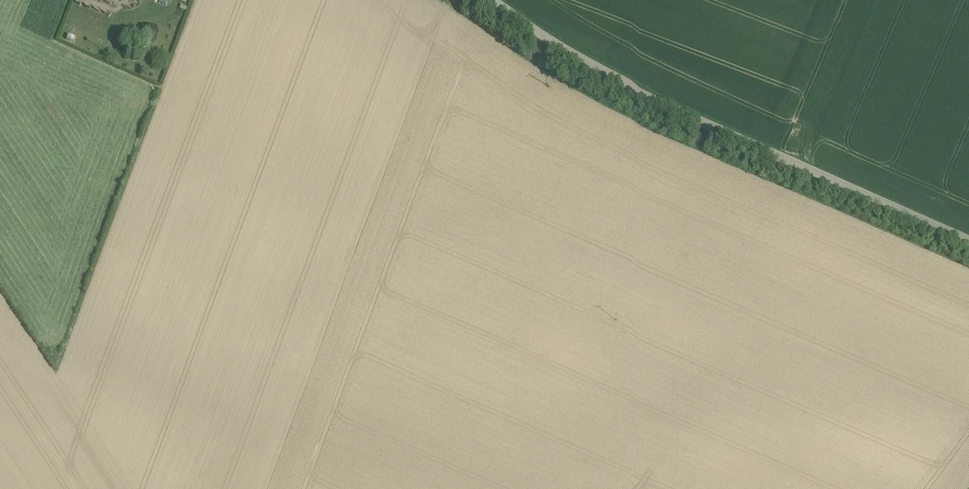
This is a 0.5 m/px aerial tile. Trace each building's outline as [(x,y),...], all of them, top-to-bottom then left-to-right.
[(110,9),(114,0),(88,0),(110,9)]
